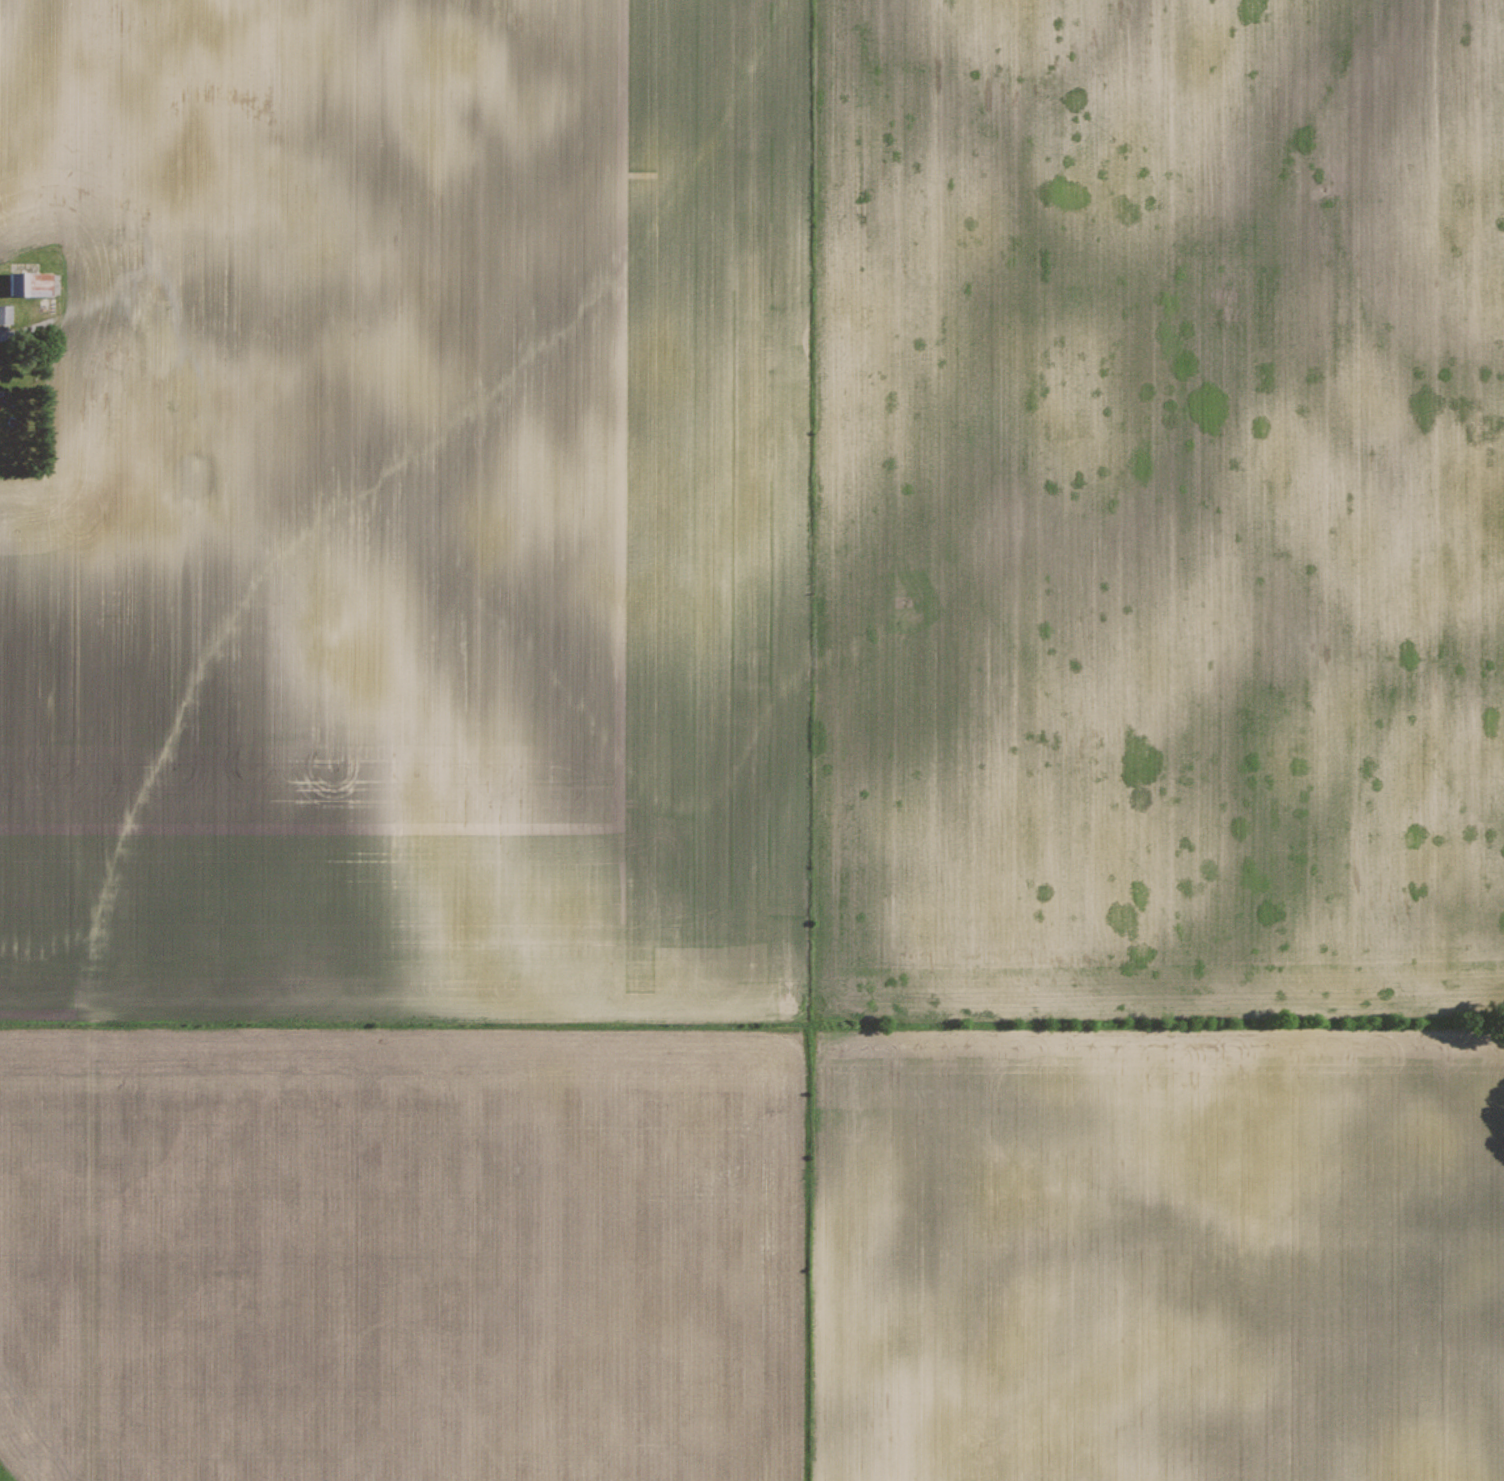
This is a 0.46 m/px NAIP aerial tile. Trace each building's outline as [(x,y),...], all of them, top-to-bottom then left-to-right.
[(10,295),(53,296),(53,272),(11,271),(10,295)] [(0,305),(0,339),(10,339),(11,305),(0,305)]
